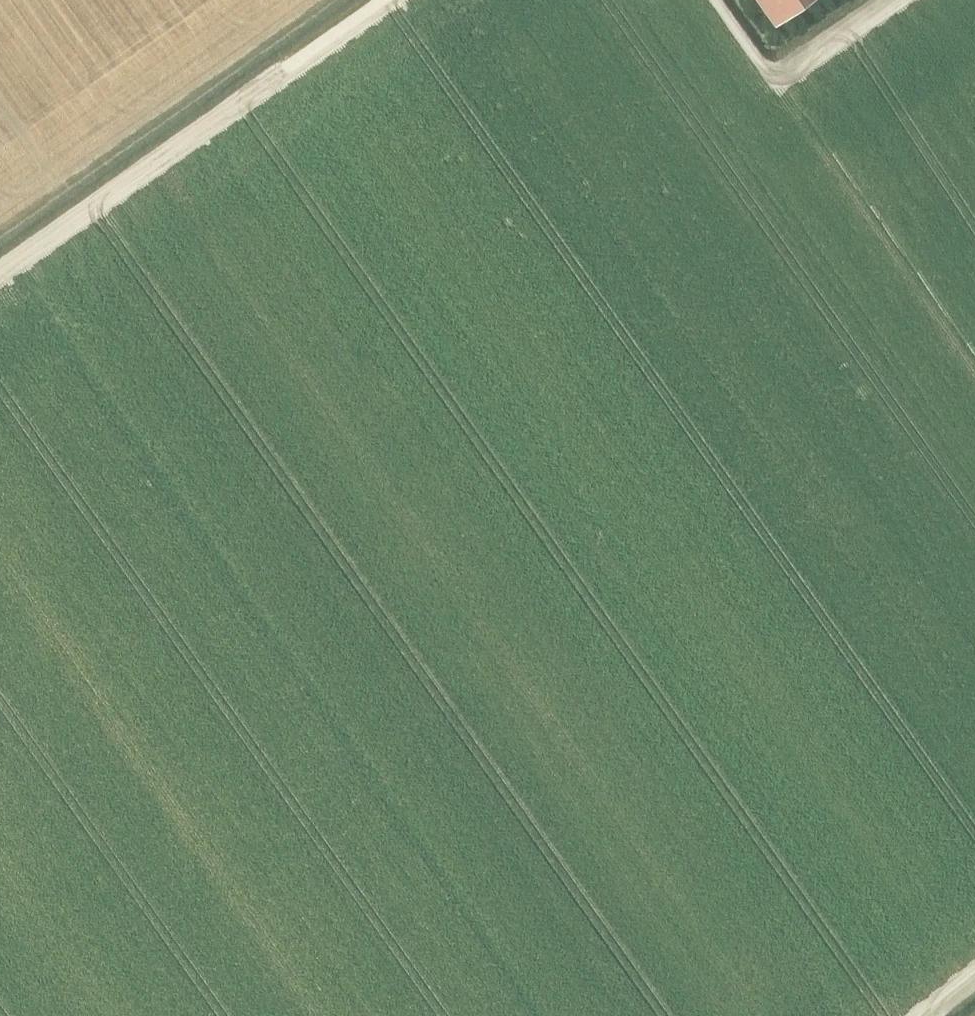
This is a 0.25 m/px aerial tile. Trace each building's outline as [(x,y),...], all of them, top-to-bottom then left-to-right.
[(776,22),(808,0),(761,0),(776,22)]
